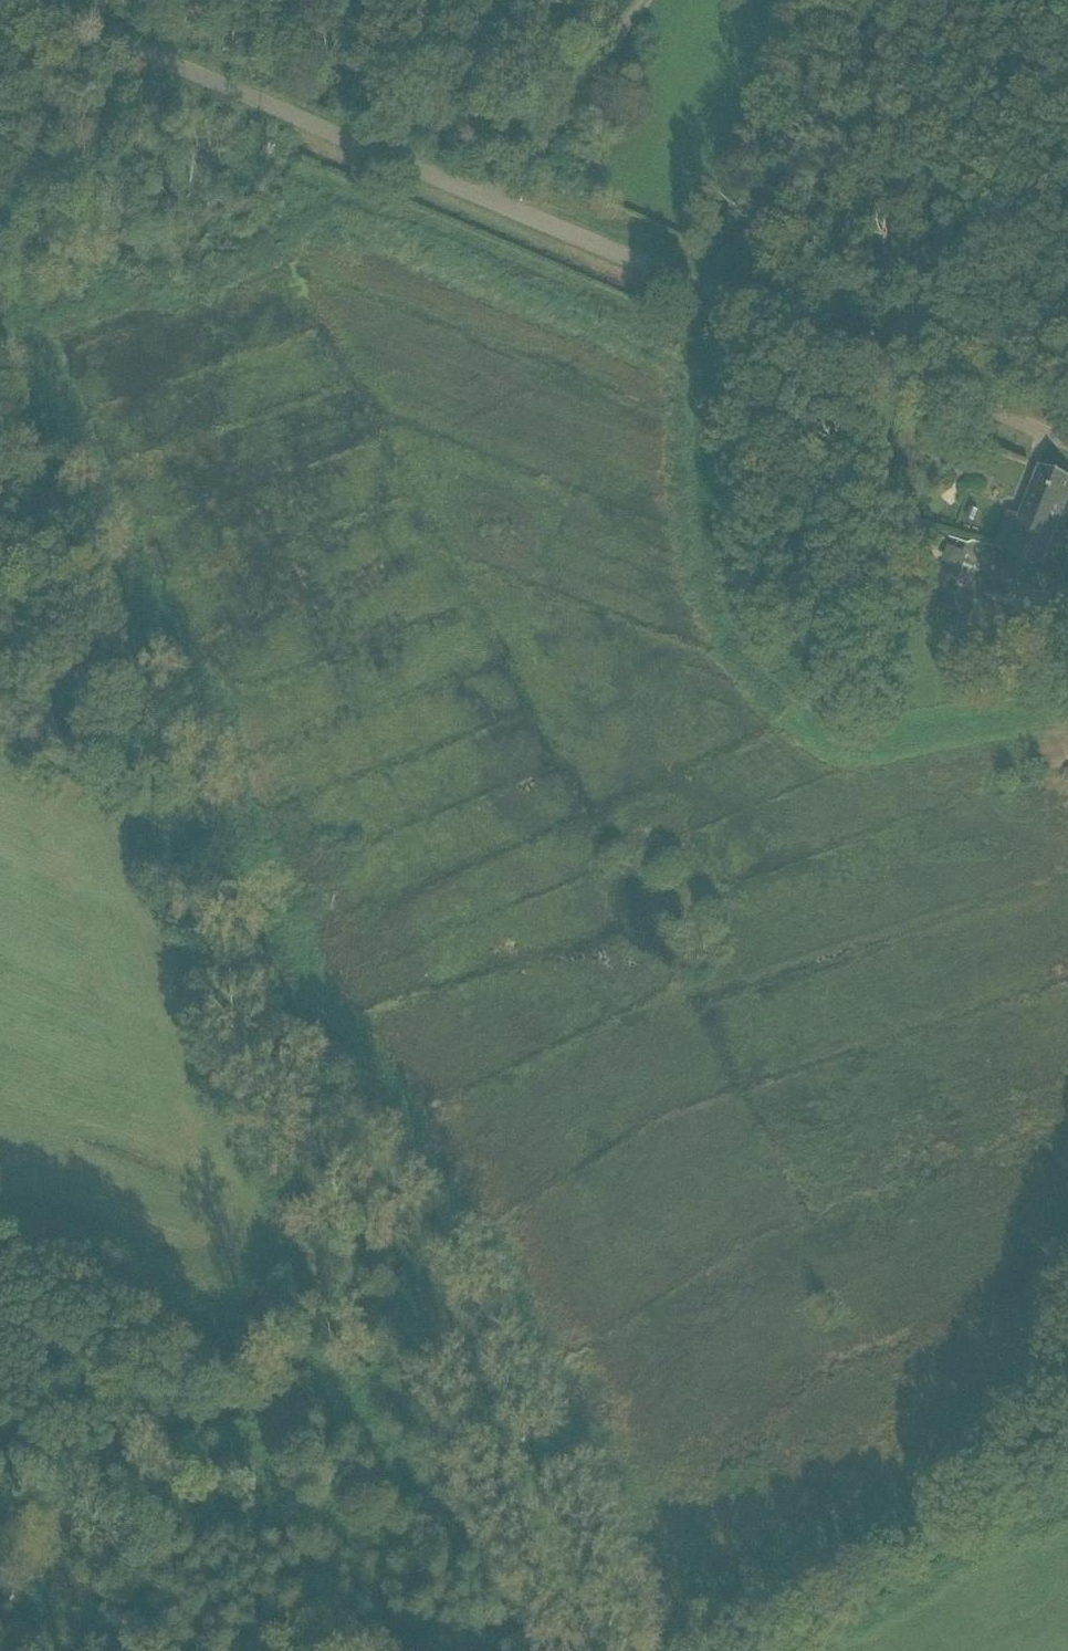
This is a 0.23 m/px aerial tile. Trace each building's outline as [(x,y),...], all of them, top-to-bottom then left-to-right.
[(1020,516),(1056,531),(1067,500),(1067,478),(1040,467),(1020,516)] [(1024,613),(1056,531),(1020,516),(1008,511),(1001,528),(994,546),(1006,551),(987,598),(1024,613)] [(947,546),(934,577),(970,593),(984,562),(947,546)]
